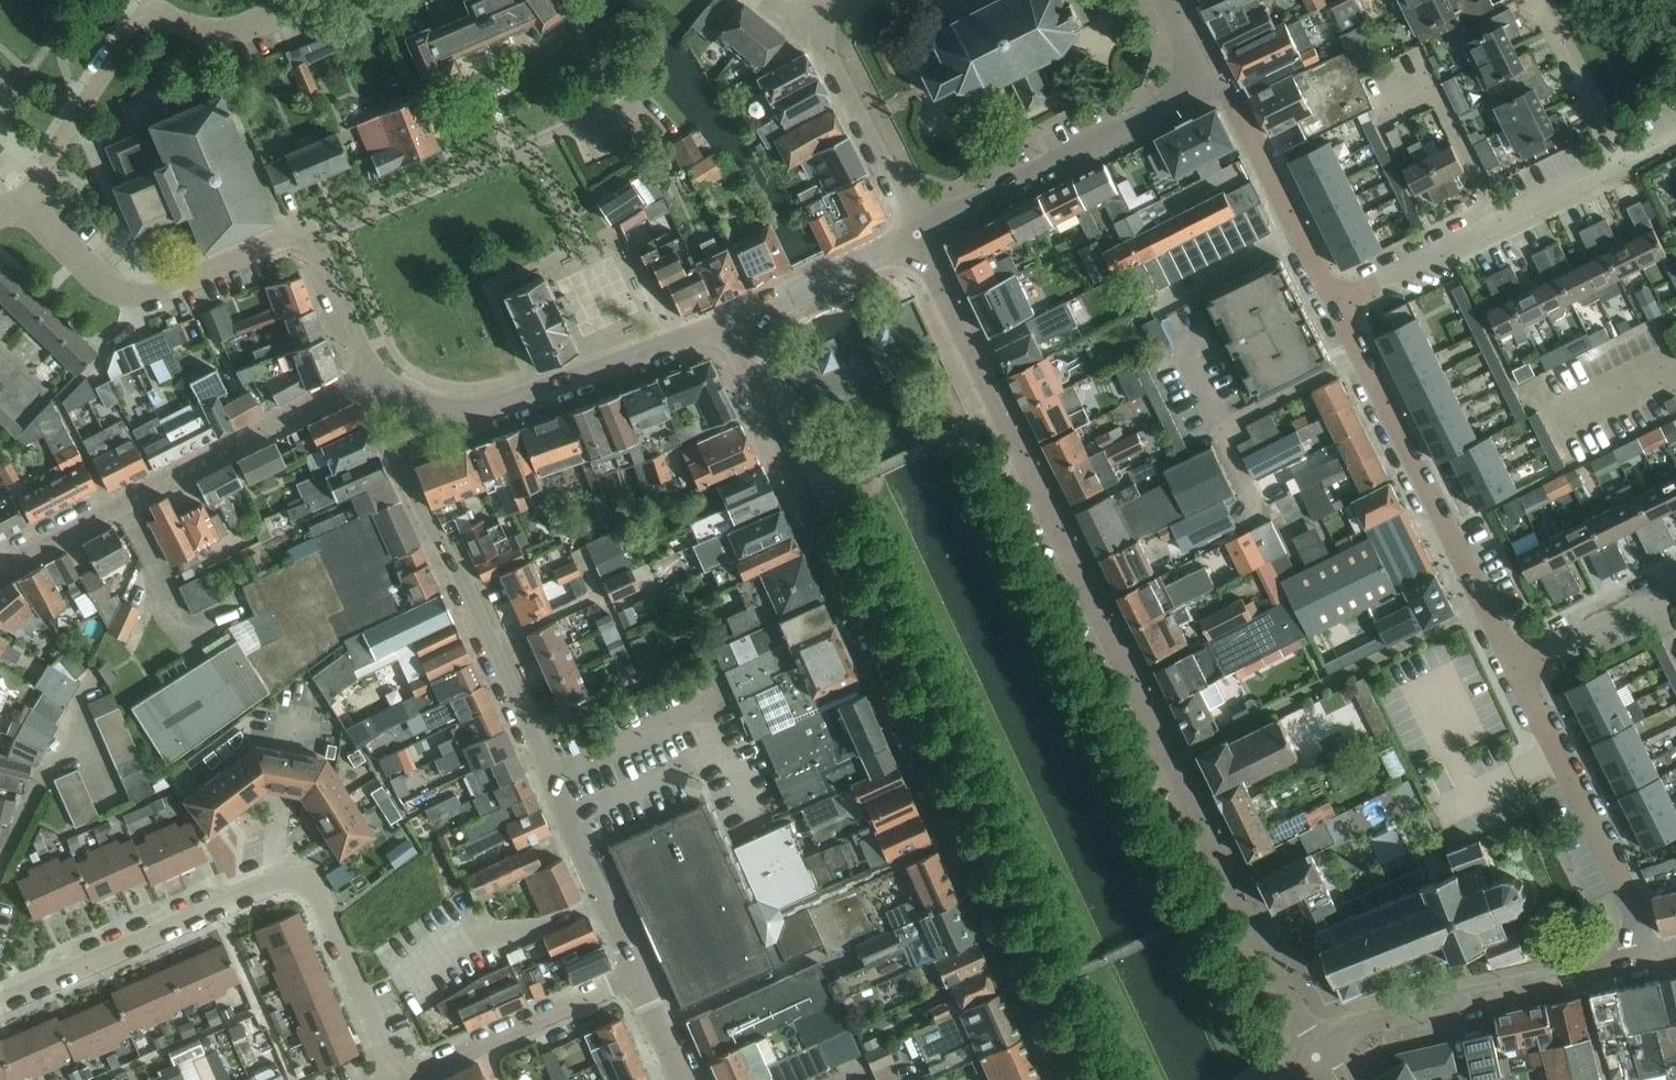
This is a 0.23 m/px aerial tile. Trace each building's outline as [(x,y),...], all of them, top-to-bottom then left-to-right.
[(557,0),(463,0),(469,13),(428,30),(427,26),(404,36),(423,81),(445,72),(446,73),(457,68),(452,56),(472,47),(476,49),(485,45),(487,41),(532,21),(539,31),(565,12),(557,0)] [(734,0),(711,0),(706,7),(712,12),(719,18),(734,0)] [(954,20),(936,43),(939,47),(927,53),(935,69),(925,73),(937,97),(958,86),(960,90),(989,90),(990,90),(990,89),(1012,78),(1028,110),(1057,95),(1041,63),(1065,52),(1082,29),(1079,24),(1089,19),(1079,0),(994,0),(954,20)] [(1251,0),(1209,0),(1203,3),(1201,4),(1209,19),(1251,0)] [(1209,19),(1227,52),(1278,27),(1269,7),(1265,9),(1260,0),(1251,0),(1209,19)] [(1329,3),(1327,0),(1308,0),(1313,11),(1329,3)] [(1368,23),(1356,0),(1333,0),(1330,1),(1346,33),(1354,29),(1355,29),(1368,23)] [(1429,0),(1402,0),(1407,11),(1429,0)] [(1449,0),(1429,0),(1407,11),(1422,42),(1443,32),(1473,17),(1465,0),(1455,0),(1450,2),(1449,0)] [(735,53),(763,19),(743,3),(731,17),(715,37),(735,53)] [(698,31),(712,12),(706,7),(691,25),(698,31)] [(1462,37),(1476,64),(1513,46),(1508,34),(1520,28),(1510,7),(1459,32),(1462,37)] [(755,70),(771,49),(783,36),(763,19),(735,53),(755,70)] [(1302,55),(1287,23),(1278,27),(1227,52),(1251,96),(1272,86),(1300,72),(1298,69),(1322,58),(1317,48),(1302,55)] [(349,25),(285,51),(293,72),(304,95),(318,88),(306,61),(354,40),(349,25)] [(1330,36),(1315,42),(1320,54),(1335,48),(1330,36)] [(778,62),(799,51),(792,45),(774,55),(778,62)] [(1518,55),(1513,46),(1476,64),(1492,96),(1542,71),(1531,49),(1518,55)] [(1308,141),(1367,111),(1376,107),(1347,50),(1300,72),(1272,86),(1251,96),(1270,135),(1298,121),(1307,138),(1285,149),(1285,150),(1307,139),(1308,141)] [(774,139),(787,131),(784,126),(811,110),(830,100),(804,52),(784,63),(757,78),(777,116),(756,128),(765,144),(774,139)] [(1507,127),(1544,108),(1540,98),(1552,92),(1542,71),(1492,96),(1507,127)] [(246,127),(230,89),(219,94),(181,109),(177,100),(166,105),(170,114),(149,123),(151,128),(107,147),(122,182),(113,186),(133,233),(173,216),(174,219),(187,213),(203,249),(273,220),(237,139),(240,138),(238,134),(244,132),(246,127)] [(377,175),(438,148),(428,127),(415,96),(355,122),(369,155),(377,175)] [(788,165),(806,156),(805,155),(846,134),(832,108),(787,131),(774,139),(788,165)] [(1149,154),(1156,167),(1160,176),(1173,170),(1176,175),(1197,164),(1203,177),(1222,168),(1216,155),(1235,145),(1216,108),(1194,119),(1193,117),(1179,124),(1180,126),(1157,137),(1162,148),(1149,154)] [(1550,119),(1544,108),(1507,127),(1523,159),(1573,134),(1563,113),(1550,119)] [(1372,141),(1381,137),(1371,118),(1362,122),(1372,141)] [(1394,126),(1385,130),(1390,140),(1399,136),(1394,126)] [(682,166),(704,152),(690,131),(669,145),(682,166)] [(348,163),(335,132),(319,139),(317,135),(299,143),(301,147),(286,154),(288,157),(264,167),(275,190),(296,181),(298,185),(348,163)] [(801,204),(865,171),(846,134),(805,155),(806,156),(822,186),(817,189),(815,185),(796,195),(801,204)] [(1381,159),(1390,155),(1381,137),(1372,141),(1381,159)] [(1439,148),(1434,138),(1424,143),(1421,139),(1419,140),(1447,197),(1461,189),(1454,174),(1464,169),(1451,142),(1439,148)] [(1487,170),(1500,163),(1487,138),(1474,144),(1487,170)] [(1299,178),(1338,158),(1329,140),(1309,150),(1290,160),(1299,178)] [(1447,197),(1419,140),(1408,145),(1415,160),(1404,165),(1407,173),(1416,193),(1427,188),(1435,203),(1447,197)] [(1555,164),(1573,159),(1568,143),(1550,149),(1555,164)] [(1237,170),(1258,161),(1253,148),(1232,157),(1237,170)] [(712,152),(687,167),(696,186),(706,180),(701,171),(721,160),(712,152)] [(1390,177),(1399,173),(1390,155),(1381,159),(1390,177)] [(1307,196),(1347,176),(1338,158),(1299,178),(1307,196)] [(1119,193),(1105,163),(1074,178),(1090,211),(1106,203),(1116,222),(1133,214),(1122,192),(1119,193)] [(866,173),(865,171),(801,204),(802,206),(805,204),(826,246),(825,247),(825,248),(870,227),(868,224),(886,215),(869,179),(863,182),(860,176),(866,173)] [(1399,195),(1408,191),(1399,173),(1390,177),(1399,195)] [(1316,214),(1356,194),(1347,176),(1307,196),(1316,214)] [(1074,178),(1041,195),(1054,223),(1080,210),(1082,214),(1090,211),(1074,178)] [(629,183),(597,201),(599,204),(610,221),(611,220),(616,217),(619,222),(641,207),(644,205),(629,183)] [(657,183),(647,187),(655,198),(662,195),(657,183)] [(1218,224),(1237,214),(1225,190),(1203,200),(1171,216),(1163,199),(1133,214),(1116,222),(1126,240),(1104,252),(1116,276),(1130,268),(1142,262),(1155,256),(1168,249),(1180,243),(1193,237),(1196,235),(1206,230),(1218,224)] [(1408,213),(1417,209),(1408,191),(1399,195),(1408,213)] [(1325,232),(1365,212),(1356,194),(1316,214),(1325,232)] [(1028,236),(1038,231),(1040,236),(1057,228),(1054,223),(1041,195),(1007,212),(1021,240),(1028,237),(1028,236)] [(677,196),(663,200),(667,214),(681,209),(677,196)] [(1643,265),(1667,254),(1650,220),(1640,200),(1627,207),(1641,234),(1630,240),(1643,265)] [(1258,239),(1270,232),(1256,205),(1244,211),(1258,239)] [(622,231),(646,216),(641,207),(619,222),(618,222),(622,231)] [(1417,231),(1425,227),(1417,209),(1408,213),(1417,231)] [(1244,211),(1231,218),(1245,245),(1258,239),(1244,211)] [(1021,240),(1007,212),(947,243),(959,269),(994,252),(998,259),(1012,252),(1017,262),(1037,254),(1028,237),(1021,240)] [(1334,250),(1374,230),(1365,212),(1325,232),(1334,250)] [(1619,245),(1606,217),(1592,224),(1619,277),(1643,265),(1630,240),(1619,245)] [(1245,245),(1231,218),(1218,224),(1232,251),(1245,245)] [(731,243),(729,237),(731,236),(723,219),(714,224),(725,249),(744,287),(761,279),(760,279),(785,267),(776,247),(764,227),(731,243)] [(1095,222),(1082,228),(1088,238),(1096,235),(1100,232),(1099,231),(1095,222)] [(1218,224),(1206,230),(1220,258),(1232,251),(1218,224)] [(1596,288),(1619,277),(1592,224),(1579,230),(1593,258),(1583,263),(1596,288)] [(672,239),(667,229),(649,238),(635,245),(647,271),(652,269),(664,294),(669,291),(681,316),(690,312),(713,301),(695,265),(680,235),(672,239)] [(1220,258),(1206,230),(1196,235),(1193,237),(1207,264),(1220,258)] [(1343,268),(1383,248),(1374,230),(1334,250),(1343,268)] [(1193,237),(1180,243),(1194,270),(1207,264),(1193,237)] [(719,252),(712,238),(698,245),(706,260),(695,265),(713,301),(744,287),(725,249),(719,252)] [(1572,268),(1558,240),(1545,247),(1571,300),(1581,296),(1585,304),(1600,296),(1596,288),(1583,263),(1572,268)] [(1194,270),(1180,243),(1168,249),(1182,277),(1194,270)] [(1552,319),(1564,314),(1566,309),(1564,304),(1571,300),(1545,247),(1532,254),(1546,281),(1536,286),(1549,311),(1548,311),(1552,319)] [(1168,249),(1155,256),(1169,283),(1182,277),(1168,249)] [(998,259),(994,252),(959,269),(971,294),(1020,269),(1040,260),(1037,254),(1017,262),(1012,252),(998,259)] [(1169,283),(1155,256),(1142,262),(1156,290),(1169,283)] [(1245,374),(1257,399),(1331,362),(1319,337),(1313,340),(1304,321),(1310,318),(1302,303),(1296,306),(1286,286),(1292,283),(1280,258),(1206,295),(1218,320),(1224,316),(1234,336),(1228,339),(1235,354),(1241,351),(1251,371),(1245,374)] [(25,282),(1,259),(0,261),(0,300),(4,304),(25,282)] [(1020,269),(971,294),(991,334),(1034,313),(1019,281),(1044,268),(1040,260),(1020,269)] [(1142,262),(1130,268),(1144,296),(1156,290),(1142,262)] [(1525,292),(1511,264),(1498,271),(1524,323),(1548,311),(1549,311),(1536,286),(1525,292)] [(1524,323),(1498,271),(1485,277),(1498,305),(1487,310),(1499,335),(1513,329),(1519,341),(1531,336),(1524,323)] [(262,311),(240,319),(244,330),(265,322),(284,316),(313,307),(301,276),(281,281),(264,285),(274,306),(262,311)] [(552,299),(541,276),(503,294),(538,368),(576,350),(565,327),(572,324),(558,296),(552,299)] [(28,328),(49,306),(25,282),(4,304),(28,328)] [(1458,298),(1467,294),(1461,283),(1452,288),(1458,298)] [(1467,316),(1475,311),(1467,294),(1458,298),(1467,316)] [(1378,338),(1418,318),(1409,300),(1384,312),(1392,328),(1377,336),(1378,338)] [(1017,338),(997,347),(1011,375),(1045,357),(1035,337),(1075,317),(1067,301),(1061,303),(1026,320),(1032,331),(1017,338)] [(230,334),(218,305),(217,304),(200,311),(201,312),(213,341),(230,334)] [(52,351),(73,329),(49,306),(28,328),(52,351)] [(273,341),(258,347),(263,359),(285,350),(324,336),(313,307),(284,316),(294,339),(275,347),(273,341)] [(1475,333),(1484,329),(1475,311),(1467,316),(1475,333)] [(1387,355),(1427,335),(1418,318),(1378,338),(1387,355)] [(1594,346),(1610,338),(1605,326),(1588,334),(1594,346)] [(75,375),(80,370),(97,352),(73,329),(52,351),(75,375)] [(141,364),(171,350),(162,329),(132,342),(141,364)] [(1484,351),(1493,346),(1484,329),(1475,333),(1484,351)] [(1587,332),(1564,343),(1571,357),(1593,346),(1587,332)] [(1396,373),(1436,353),(1427,335),(1387,355),(1396,373)] [(337,371),(324,336),(263,359),(256,361),(234,369),(242,384),(252,379),(261,375),(265,382),(296,366),(306,387),(337,371)] [(110,377),(141,364),(132,342),(114,350),(107,370),(110,377)] [(1493,368),(1502,364),(1493,346),(1484,351),(1493,368)] [(1404,391),(1445,371),(1436,353),(1396,373),(1404,391)] [(1045,357),(1011,375),(1026,406),(1057,391),(1064,387),(1061,382),(1051,360),(1048,355),(1045,357)] [(678,370),(655,379),(670,415),(687,408),(692,420),(694,424),(707,418),(697,398),(722,387),(712,365),(708,359),(702,361),(678,370)] [(1519,384),(1525,381),(1535,375),(1529,363),(1512,371),(1519,384)] [(1139,375),(1149,370),(1146,364),(1136,369),(1139,375)] [(1501,385),(1510,380),(1502,364),(1493,368),(1501,385)] [(306,387),(296,366),(265,382),(261,375),(252,379),(269,407),(278,402),(306,387)] [(193,379),(188,381),(204,412),(217,437),(234,428),(222,405),(235,398),(235,396),(230,398),(214,368),(193,379)] [(130,378),(147,410),(164,401),(147,369),(130,378)] [(1143,382),(1153,377),(1149,370),(1139,375),(1143,382)] [(1413,408),(1453,388),(1445,371),(1404,391),(1413,408)] [(61,401),(67,411),(96,395),(86,376),(61,401)] [(1153,377),(1143,382),(1146,389),(1156,384),(1153,377)] [(1324,415),(1352,402),(1339,377),(1312,390),(1324,415)] [(234,428),(262,412),(269,407),(252,379),(242,384),(245,390),(235,396),(235,398),(222,405),(234,428)] [(679,440),(677,433),(675,429),(670,415),(655,379),(619,392),(631,425),(641,450),(643,457),(662,449),(679,440)] [(105,407),(117,401),(107,380),(95,386),(105,407)] [(1511,403),(1520,399),(1510,380),(1501,385),(1511,403)] [(1057,391),(1026,406),(1042,437),(1072,423),(1074,427),(1074,428),(1076,427),(1091,419),(1084,405),(1073,383),(1064,387),(1057,391)] [(1156,384),(1146,389),(1150,396),(1160,391),(1156,384)] [(692,420),(675,429),(677,433),(679,440),(735,414),(721,387),(722,387),(697,398),(707,418),(694,424),(692,420)] [(1422,426),(1462,406),(1453,388),(1413,408),(1422,426)] [(1160,391),(1150,396),(1153,403),(1163,398),(1160,391)] [(641,450),(631,425),(619,392),(593,401),(612,448),(613,448),(620,467),(632,463),(648,510),(660,506),(652,481),(643,457),(641,450)] [(1675,409),(1675,395),(1664,400),(1670,412),(1675,409)] [(1163,398),(1153,403),(1157,410),(1167,405),(1163,398)] [(24,428),(16,437),(24,445),(42,435),(57,463),(49,468),(55,478),(56,477),(68,500),(96,486),(86,466),(52,399),(34,419),(24,428)] [(1519,420),(1528,416),(1520,399),(1511,403),(1519,420)] [(612,448),(593,401),(568,410),(581,448),(585,447),(589,457),(596,476),(620,467),(613,448),(612,448)] [(297,459),(322,448),(365,427),(354,402),(306,425),(310,433),(294,441),(296,445),(291,447),(297,459)] [(1308,423),(1296,429),(1302,442),(1330,427),(1336,439),(1364,427),(1352,402),(1324,415),(1308,423)] [(1167,405),(1157,410),(1160,417),(1170,412),(1167,405)] [(1431,444),(1471,423),(1462,406),(1422,426),(1431,444)] [(0,413),(0,422),(6,427),(14,419),(4,409),(0,413)] [(536,475),(585,458),(581,448),(568,410),(519,428),(536,475)] [(1539,434),(1548,429),(1539,410),(1530,414),(1539,434)] [(178,457),(217,437),(204,412),(185,422),(166,431),(178,457)] [(1170,412),(1160,417),(1164,424),(1174,419),(1170,412)] [(1276,425),(1270,412),(1246,424),(1252,437),(1276,425)] [(166,431),(158,415),(132,428),(140,445),(143,449),(154,469),(178,457),(166,431)] [(1296,429),(1308,423),(1305,415),(1292,421),(1296,429)] [(130,479),(148,469),(138,450),(122,420),(121,418),(103,428),(130,479)] [(6,427),(16,437),(24,428),(14,419),(6,427)] [(1164,424),(1167,431),(1177,426),(1174,419),(1164,424)] [(1661,426),(1667,440),(1668,442),(1675,438),(1675,425),(1673,420),(1661,426)] [(699,486),(737,469),(758,460),(739,423),(697,444),(700,450),(692,454),(695,460),(688,463),(699,486)] [(1479,439),(1471,423),(1431,444),(1439,461),(1451,455),(1492,435),(1491,433),(1479,439)] [(1109,430),(1096,436),(1097,438),(1102,449),(1127,437),(1126,435),(1120,424),(1109,430)] [(1243,456),(1281,437),(1276,425),(1252,437),(1237,444),(1243,456)] [(1177,426),(1167,431),(1171,438),(1181,433),(1177,426)] [(313,476),(297,483),(302,495),(310,492),(312,494),(330,485),(325,475),(340,469),(376,451),(365,427),(323,447),(329,460),(310,468),(313,476)] [(1064,433),(1044,442),(1058,470),(1058,471),(1090,455),(1076,427),(1074,428),(1074,427),(1064,433)] [(1320,479),(1334,472),(1376,451),(1364,427),(1336,439),(1343,452),(1287,480),(1293,492),(1299,489),(1320,479)] [(108,490),(130,479),(103,428),(81,439),(85,446),(98,470),(108,490)] [(500,501),(540,486),(536,475),(519,428),(490,438),(502,468),(496,472),(500,483),(494,485),(500,501)] [(1296,429),(1281,437),(1243,456),(1254,478),(1306,451),(1302,442),(1296,429)] [(1539,434),(1548,451),(1557,447),(1548,429),(1539,434)] [(1073,501),(1093,491),(1105,485),(1121,477),(1118,471),(1113,461),(1145,445),(1138,431),(1127,437),(1102,449),(1058,471),(1073,501)] [(1181,433),(1171,438),(1174,445),(1184,440),(1181,433)] [(1460,473),(1501,453),(1492,435),(1451,455),(1460,473)] [(486,488),(494,485),(500,483),(496,472),(502,468),(490,438),(469,446),(484,485),(486,488)] [(1184,440),(1174,445),(1178,452),(1188,447),(1184,440)] [(274,441),(236,459),(246,479),(248,482),(261,476),(297,459),(291,447),(279,453),(274,441)] [(1223,498),(1235,492),(1213,445),(1165,468),(1170,479),(1141,493),(1136,482),(1134,482),(1078,510),(1101,557),(1139,539),(1158,529),(1223,498)] [(1622,445),(1613,450),(1620,464),(1630,460),(1622,445)] [(456,497),(484,485),(469,446),(441,456),(456,497)] [(1188,447),(1178,452),(1181,459),(1191,454),(1188,447)] [(1557,469),(1566,464),(1557,447),(1548,451),(1557,469)] [(662,449),(643,457),(652,481),(670,475),(662,449)] [(1613,450),(1603,454),(1610,469),(1620,464),(1613,450)] [(304,500),(287,507),(291,518),(360,488),(388,476),(376,451),(340,469),(325,475),(330,485),(312,494),(310,492),(302,495),(304,500)] [(1324,488),(1337,481),(1353,473),(1361,489),(1388,476),(1376,451),(1334,472),(1320,479),(1324,488)] [(1469,491),(1510,471),(1501,453),(1460,473),(1469,491)] [(430,507),(433,506),(456,497),(441,456),(414,466),(430,507)] [(607,529),(616,525),(611,512),(596,476),(589,457),(580,461),(607,529)] [(1134,482),(1136,482),(1159,470),(1153,458),(1128,470),(1134,482)] [(19,478),(10,461),(0,466),(0,474),(6,484),(19,478)] [(230,462),(195,481),(207,500),(208,504),(212,502),(214,506),(219,504),(228,522),(229,525),(238,521),(236,518),(225,495),(226,494),(243,485),(241,482),(230,462)] [(779,507),(770,485),(760,464),(740,473),(712,486),(714,492),(720,489),(727,506),(690,521),(698,541),(716,534),(735,525),(779,507)] [(1478,509),(1498,498),(1518,489),(1510,471),(1469,491),(1478,509)] [(313,535),(359,516),(359,515),(398,499),(388,476),(360,488),(362,492),(349,498),(353,505),(308,526),(313,535)] [(1659,484),(1672,509),(1675,507),(1675,476),(1659,484)] [(51,480),(17,497),(29,520),(63,503),(68,500),(56,477),(55,478),(51,480)] [(1336,509),(1332,502),(1324,488),(1320,479),(1299,489),(1303,498),(1315,521),(1336,509)] [(1370,491),(1352,500),(1359,512),(1366,527),(1404,508),(1390,481),(1370,491)] [(1636,495),(1630,483),(1609,493),(1615,506),(1612,507),(1624,533),(1635,527),(1649,555),(1662,549),(1636,495)] [(1662,549),(1675,542),(1662,514),(1672,509),(1659,484),(1636,495),(1662,549)] [(25,522),(11,494),(0,500),(0,536),(25,522)] [(193,550),(176,516),(177,516),(176,515),(177,515),(167,496),(150,504),(156,517),(149,521),(171,564),(195,552),(193,549),(193,550)] [(1336,509),(1345,505),(1341,497),(1332,502),(1336,509)] [(1240,534),(1236,525),(1223,498),(1158,529),(1164,540),(1177,534),(1184,550),(1228,529),(1232,538),(1240,534)] [(389,592),(386,586),(401,580),(396,570),(391,559),(420,547),(398,499),(359,515),(359,516),(313,535),(313,536),(312,537),(317,549),(241,586),(255,615),(251,618),(263,644),(246,652),(238,638),(130,707),(166,764),(282,682),(338,641),(336,636),(396,607),(389,592)] [(201,503),(177,515),(176,515),(177,516),(176,516),(193,550),(193,549),(227,533),(217,513),(208,517),(201,503)] [(727,559),(754,546),(790,530),(779,507),(735,525),(716,534),(727,559)] [(1615,572),(1628,565),(1615,537),(1624,533),(1612,507),(1589,518),(1615,572)] [(1310,635),(1369,604),(1436,572),(1435,570),(1434,570),(1427,556),(1428,556),(1404,508),(1366,527),(1371,537),(1357,544),(1341,552),(1304,571),(1304,570),(1297,573),(1298,574),(1283,581),(1291,597),(1310,635)] [(459,531),(471,525),(465,513),(453,518),(459,531)] [(1615,572),(1589,518),(1566,530),(1578,555),(1588,550),(1602,578),(1615,572)] [(1241,573),(1272,559),(1287,552),(1271,519),(1240,534),(1232,538),(1226,541),(1241,573)] [(482,520),(471,525),(459,531),(474,563),(497,552),(492,543),(506,536),(499,520),(496,522),(485,527),(482,520)] [(621,546),(639,537),(632,522),(614,531),(621,546)] [(244,537),(252,534),(247,523),(240,526),(239,527),(244,537)] [(111,597),(98,574),(130,557),(113,526),(82,543),(95,567),(79,576),(96,605),(110,629),(121,604),(116,594),(111,597)] [(1356,532),(1352,534),(1357,544),(1371,537),(1366,527),(1356,532)] [(511,548),(517,546),(526,541),(521,529),(506,536),(509,543),(511,548)] [(720,589),(735,582),(759,569),(800,551),(790,530),(754,546),(727,559),(710,567),(720,589)] [(1567,595),(1581,588),(1567,561),(1578,555),(1566,530),(1542,541),(1567,595)] [(624,553),(621,546),(614,531),(586,543),(595,565),(624,553)] [(575,535),(556,538),(559,549),(577,546),(575,535)] [(1117,589),(1136,579),(1154,570),(1139,539),(1101,557),(1117,589)] [(1567,595),(1542,541),(1517,554),(1530,579),(1541,574),(1554,602),(1567,595)] [(504,551),(511,548),(509,543),(502,546),(504,551)] [(524,562),(517,546),(511,548),(504,551),(475,565),(483,581),(499,573),(524,562)] [(427,563),(420,547),(391,559),(396,570),(402,567),(405,573),(427,563)] [(67,582),(79,576),(66,551),(54,558),(64,577),(67,582)] [(251,552),(248,554),(252,563),(259,559),(255,551),(253,551),(251,552)] [(779,613),(819,595),(800,551),(759,569),(735,582),(746,607),(725,616),(733,633),(779,613)] [(1298,574),(1297,573),(1287,552),(1272,559),(1283,581),(1298,574)] [(601,579),(630,567),(624,553),(595,565),(601,579)] [(184,578),(203,569),(197,556),(178,565),(184,578)] [(1504,574),(1519,570),(1515,556),(1500,560),(1504,574)] [(510,597),(539,584),(528,560),(524,562),(499,573),(510,597)] [(569,579),(579,574),(574,561),(563,566),(569,579)] [(39,615),(66,605),(44,563),(11,581),(39,615)] [(402,567),(396,570),(401,580),(386,586),(389,592),(403,586),(410,600),(438,587),(427,563),(405,573),(402,567)] [(1216,586),(1205,565),(1166,584),(1161,574),(1152,579),(1151,578),(1119,594),(1135,626),(1171,608),(1185,601),(1216,586)] [(558,583),(568,579),(569,579),(563,566),(552,571),(558,583)] [(611,601),(639,588),(630,567),(601,579),(611,601)] [(1455,611),(1436,572),(1369,604),(1388,644),(1455,611)] [(191,613),(218,600),(205,573),(178,587),(191,613)] [(11,581),(0,591),(0,624),(6,629),(31,607),(38,615),(39,615),(11,581)] [(521,622),(550,609),(539,584),(510,597),(521,622)] [(342,635),(357,667),(395,649),(412,640),(453,621),(440,592),(342,635)] [(1209,638),(1260,613),(1253,600),(1246,603),(1243,596),(1199,618),(1209,638)] [(1312,641),(1310,635),(1291,597),(1260,613),(1209,638),(1210,642),(1157,669),(1173,702),(1216,680),(1235,671),(1262,657),(1281,648),(1301,638),(1304,645),(1312,641)] [(717,656),(723,669),(832,622),(822,601),(700,654),(704,662),(717,656)] [(1185,601),(1171,608),(1135,626),(1152,660),(1188,642),(1179,624),(1193,618),(1185,601)] [(125,640),(139,609),(122,602),(121,604),(110,629),(108,632),(125,640)] [(618,633),(632,628),(626,612),(613,616),(618,633)] [(1461,633),(1477,629),(1473,614),(1457,618),(1461,633)] [(546,624),(526,633),(537,657),(565,644),(560,633),(554,620),(546,624)] [(421,660),(462,641),(453,621),(412,640),(421,660)] [(760,735),(862,690),(832,622),(723,669),(753,738),(760,735)] [(642,668),(656,662),(644,633),(630,639),(642,668)] [(610,654),(624,648),(619,637),(605,643),(610,654)] [(1284,655),(1304,645),(1301,638),(1281,648),(1284,655)] [(9,645),(0,639),(0,654),(2,655),(14,662),(20,652),(9,645)] [(412,640),(395,649),(398,657),(403,668),(414,694),(432,686),(429,681),(471,662),(470,660),(462,641),(421,660),(412,640)] [(1664,665),(1673,660),(1663,641),(1654,645),(1664,665)] [(548,681),(576,669),(565,644),(537,657),(548,681)] [(357,667),(352,668),(357,677),(398,657),(395,649),(357,667)] [(311,675),(311,676),(326,700),(345,686),(357,677),(352,668),(357,667),(349,651),(330,663),(311,675)] [(77,677),(85,670),(70,652),(62,660),(77,677)] [(1239,678),(1266,665),(1262,657),(1235,671),(1239,678)] [(1675,679),(1675,666),(1673,660),(1664,665),(1672,681),(1675,679)] [(345,726),(344,727),(357,748),(358,747),(364,743),(365,742),(379,732),(384,729),(421,709),(438,701),(450,696),(481,683),(471,662),(429,681),(432,686),(414,694),(345,726)] [(621,679),(636,672),(631,662),(616,669),(621,679)] [(66,703),(79,682),(48,663),(34,684),(43,689),(66,703)] [(1576,706),(1616,686),(1607,668),(1567,688),(1576,706)] [(559,706),(579,697),(587,693),(576,669),(548,681),(559,706)] [(1377,735),(1390,729),(1364,677),(1351,683),(1377,735)] [(1192,741),(1219,727),(1210,707),(1226,699),(1216,680),(1173,702),(1192,741)] [(461,719),(491,705),(481,683),(450,696),(438,701),(421,709),(429,726),(446,718),(458,713),(461,719)] [(1585,724),(1625,704),(1616,686),(1576,706),(1585,724)] [(54,722),(66,703),(43,689),(31,708),(54,722)] [(779,787),(884,740),(884,739),(862,690),(760,735),(777,771),(772,774),(779,787)] [(94,717),(118,707),(111,691),(87,702),(94,717)] [(1235,719),(1250,712),(1245,701),(1230,708),(1235,719)] [(54,722),(31,708),(24,704),(16,717),(18,718),(51,737),(57,724),(54,722)] [(1594,742),(1634,722),(1625,704),(1585,724),(1594,742)] [(442,754),(466,743),(502,728),(491,705),(461,719),(456,721),(457,725),(450,728),(454,735),(438,743),(442,754)] [(99,730),(123,719),(118,707),(94,717),(99,730)] [(1298,755),(1289,737),(1280,717),(1230,741),(1228,737),(1198,753),(1225,808),(1251,795),(1241,776),(1245,774),(1247,780),(1298,755)] [(43,751),(51,737),(18,718),(10,733),(15,736),(24,740),(43,751)] [(105,743),(129,732),(123,719),(99,730),(105,743)] [(1603,760),(1643,740),(1634,722),(1594,742),(1603,760)] [(475,768),(513,751),(502,728),(466,743),(442,754),(442,755),(434,759),(440,773),(471,760),(475,768)] [(233,749),(240,742),(242,733),(239,730),(227,739),(233,749)] [(110,754),(134,743),(129,732),(105,743),(110,754)] [(15,736),(8,754),(30,763),(36,765),(43,751),(24,740),(15,736)] [(885,743),(884,740),(779,787),(790,812),(801,807),(895,763),(886,743),(885,743)] [(1611,778),(1652,758),(1643,740),(1603,760),(1611,778)] [(115,766),(139,756),(134,743),(110,754),(115,766)] [(334,758),(336,744),(327,743),(325,756),(334,758)] [(255,745),(241,756),(265,789),(283,792),(300,795),(335,773),(325,758),(290,751),(255,745)] [(395,750),(377,758),(378,760),(385,776),(403,768),(404,771),(416,766),(406,745),(395,750)] [(353,766),(365,759),(358,747),(347,754),(353,766)] [(210,768),(220,760),(213,750),(202,757),(210,768)] [(469,771),(464,773),(475,796),(523,774),(513,751),(475,768),(468,770),(469,771)] [(30,763),(10,755),(0,752),(0,771),(5,773),(27,778),(30,763)] [(120,778),(144,767),(139,756),(115,766),(120,778)] [(241,756),(222,770),(249,807),(260,799),(257,795),(265,789),(241,756)] [(1620,796),(1661,775),(1652,758),(1611,778),(1620,796)] [(810,829),(865,805),(906,787),(895,763),(801,807),(810,829)] [(64,802),(88,791),(77,767),(53,778),(64,802)] [(131,802),(155,791),(144,767),(120,778),(131,802)] [(222,770),(203,785),(227,817),(236,811),(239,814),(249,807),(222,770)] [(300,795),(306,804),(302,807),(309,818),(348,793),(335,773),(300,795)] [(397,797),(398,797),(409,792),(401,773),(389,778),(397,797)] [(19,779),(0,774),(0,788),(17,791),(19,779)] [(472,798),(480,815),(531,791),(523,774),(475,796),(472,798)] [(1629,813),(1670,793),(1661,775),(1620,796),(1629,813)] [(437,783),(416,793),(420,802),(442,793),(437,783)] [(381,784),(370,791),(377,803),(389,796),(381,784)] [(183,799),(208,832),(227,817),(203,785),(183,799)] [(865,805),(810,829),(818,846),(872,821),(876,829),(916,810),(906,787),(865,805)] [(75,826),(99,816),(88,791),(64,802),(75,826)] [(468,838),(538,806),(531,791),(480,815),(462,824),(468,838)] [(348,793),(309,818),(315,828),(319,826),(326,835),(360,814),(348,793)] [(429,819),(455,806),(460,804),(455,793),(424,809),(429,819)] [(1675,812),(1675,806),(1670,793),(1629,813),(1638,831),(1675,812)] [(13,812),(16,799),(0,795),(0,820),(8,822),(10,812),(13,812)] [(1267,828),(1251,795),(1225,808),(1250,858),(1271,847),(1300,832),(1314,826),(1313,824),(1305,809),(1267,828)] [(401,816),(389,796),(377,803),(390,823),(401,816)] [(153,813),(165,808),(161,799),(150,804),(153,813)] [(471,806),(468,800),(460,804),(455,806),(458,812),(471,806)] [(608,845),(607,845),(636,910),(644,929),(647,935),(663,970),(680,1007),(775,965),(784,961),(773,939),(765,943),(764,943),(764,942),(758,941),(753,930),(744,909),(746,904),(747,904),(729,865),(728,863),(727,863),(723,861),(708,830),(710,825),(711,825),(702,804),(701,803),(608,845)] [(125,824),(153,813),(150,804),(122,816),(125,824)] [(516,846),(549,832),(538,806),(468,838),(469,839),(462,842),(468,855),(493,842),(510,834),(516,846)] [(929,839),(916,810),(876,829),(872,821),(818,846),(817,847),(803,853),(747,878),(756,899),(777,907),(805,895),(819,889),(855,873),(929,839)] [(1675,835),(1675,812),(1638,831),(1647,849),(1675,835)] [(373,834),(360,814),(326,835),(338,856),(373,834)] [(207,858),(190,821),(177,827),(176,823),(161,829),(179,871),(207,858)] [(747,878),(803,853),(789,821),(753,837),(732,846),(747,878)] [(99,842),(108,838),(101,823),(92,827),(99,842)] [(150,883),(179,871),(161,829),(146,836),(147,840),(134,845),(147,876),(150,883)] [(446,833),(438,837),(444,850),(452,846),(446,833)] [(1310,852),(1259,877),(1275,908),(1299,897),(1310,919),(1312,918),(1316,928),(1315,928),(1316,930),(1318,929),(1317,938),(1315,939),(1316,941),(1318,940),(1324,945),(1323,946),(1323,947),(1321,947),(1322,950),(1324,949),(1335,978),(1333,979),(1334,981),(1336,980),(1342,996),(1341,997),(1341,999),(1344,998),(1344,999),(1345,999),(1345,1001),(1347,1000),(1346,998),(1360,993),(1361,995),(1362,994),(1362,992),(1378,986),(1379,988),(1381,987),(1380,985),(1396,979),(1397,981),(1399,980),(1398,978),(1415,971),(1416,974),(1417,973),(1417,971),(1434,964),(1434,966),(1436,966),(1435,963),(1450,958),(1452,958),(1453,958),(1454,960),(1456,959),(1455,957),(1462,955),(1464,960),(1480,954),(1477,949),(1484,946),(1485,948),(1486,947),(1493,966),(1526,954),(1510,915),(1511,915),(1510,913),(1517,910),(1518,912),(1520,911),(1519,909),(1523,903),(1525,904),(1526,902),(1524,901),(1525,894),(1527,894),(1527,891),(1525,892),(1522,885),(1524,884),(1523,882),(1521,883),(1515,879),(1516,876),(1514,875),(1513,878),(1506,876),(1506,874),(1503,874),(1503,877),(1497,879),(1496,877),(1495,877),(1480,839),(1447,852),(1452,867),(1428,876),(1432,885),(1424,888),(1418,871),(1362,895),(1337,906),(1326,883),(1312,853),(1336,841),(1332,833),(1307,845),(1310,852)] [(101,847),(119,888),(147,876),(134,845),(131,838),(118,843),(117,840),(101,847)] [(407,839),(396,847),(404,858),(415,849),(407,839)] [(476,903),(486,897),(513,878),(521,875),(541,866),(532,846),(464,877),(476,903)] [(75,862),(88,893),(91,900),(119,888),(101,847),(87,853),(89,856),(75,862)] [(937,853),(898,871),(918,915),(956,897),(937,853)] [(59,861),(57,857),(42,863),(60,905),(88,893),(75,862),(72,856),(59,861)] [(1650,865),(1652,873),(1663,870),(1675,865),(1675,856),(1662,861),(1650,865)] [(541,914),(560,906),(580,897),(561,857),(541,867),(524,875),(541,914)] [(29,875),(16,880),(33,918),(60,905),(42,863),(27,869),(29,875)] [(335,888),(350,878),(341,863),(326,873),(335,888)] [(774,937),(773,938),(773,939),(784,961),(804,952),(816,946),(823,943),(828,955),(857,942),(894,925),(917,915),(918,915),(898,871),(874,882),(850,892),(830,901),(823,899),(799,909),(783,917),(783,916),(781,917),(781,918),(782,918),(774,937)] [(1675,930),(1675,890),(1674,891),(1653,896),(1662,933),(1675,930)] [(974,938),(956,897),(917,915),(894,925),(857,942),(867,964),(827,982),(836,1001),(909,967),(935,955),(935,956),(974,938)] [(493,908),(498,919),(506,914),(501,904),(493,908)] [(297,911),(255,929),(262,946),(267,944),(271,955),(309,939),(303,925),(298,913),(297,911)] [(552,957),(577,946),(597,937),(588,916),(542,936),(552,957)] [(986,963),(974,938),(935,956),(935,955),(909,967),(914,977),(937,967),(944,983),(949,980),(986,963)] [(309,939),(271,955),(277,969),(272,971),(279,986),(321,967),(320,965),(315,954),(309,939)] [(196,954),(194,955),(213,998),(220,995),(228,991),(225,986),(239,980),(223,943),(208,949),(196,954)] [(560,988),(571,983),(610,966),(601,945),(551,967),(560,988)] [(181,961),(167,967),(184,1006),(196,1000),(199,1004),(210,999),(213,998),(194,955),(192,956),(181,961)] [(704,1060),(836,1001),(827,982),(818,962),(710,1010),(709,1009),(686,1019),(704,1060)] [(517,980),(509,963),(479,975),(489,997),(497,1015),(527,1002),(517,980)] [(960,1008),(998,990),(986,963),(949,980),(957,1000),(946,1005),(944,1001),(929,1008),(934,1019),(960,1008)] [(535,999),(544,995),(538,980),(532,966),(524,970),(529,983),(528,984),(535,999)] [(139,979),(158,1022),(173,1015),(171,1011),(184,1006),(167,967),(139,979)] [(321,967),(279,986),(286,1002),(291,1000),(296,1012),(333,996),(327,981),(322,969),(321,967)] [(1675,1019),(1675,974),(1658,978),(1669,1021),(1675,1019)] [(497,1015),(489,997),(479,975),(465,981),(435,1001),(441,1014),(456,1007),(466,1029),(497,1015)] [(1658,978),(1618,987),(1635,1064),(1637,1064),(1641,1078),(1675,1069),(1675,1063),(1675,1019),(1669,1021),(1658,978)] [(130,1029),(141,1024),(143,1029),(147,1027),(158,1022),(139,979),(110,992),(112,997),(113,996),(128,1030),(130,1029)] [(1635,1064),(1618,987),(1591,993),(1602,1043),(1617,1040),(1624,1067),(1635,1064)] [(960,1008),(911,1030),(932,1076),(971,1058),(979,1054),(1019,1036),(998,990),(960,1008)] [(1547,1003),(1556,1045),(1543,1048),(1546,1063),(1550,1079),(1600,1079),(1581,995),(1547,1003)] [(113,996),(112,997),(85,1009),(105,1051),(117,1046),(120,1044),(118,1039),(131,1033),(130,1029),(128,1030),(113,996)] [(333,996),(296,1012),(301,1025),(296,1027),(303,1042),(346,1024),(345,1021),(339,1010),(333,996)] [(860,1053),(836,1001),(704,1060),(713,1079),(800,1079),(860,1053)] [(1556,1045),(1547,1003),(1494,1015),(1502,1050),(1522,1045),(1524,1053),(1529,1051),(1532,1066),(1546,1063),(1543,1048),(1556,1045)] [(72,1054),(74,1059),(83,1054),(88,1052),(91,1057),(105,1051),(85,1009),(67,1017),(58,1021),(72,1054)] [(28,1028),(46,1071),(52,1069),(61,1065),(59,1060),(72,1054),(58,1021),(56,1016),(28,1028)] [(632,1046),(620,1018),(583,1034),(590,1048),(603,1042),(609,1056),(632,1046)] [(243,1019),(227,1026),(233,1040),(249,1033),(243,1019)] [(346,1024),(303,1042),(309,1057),(314,1055),(320,1068),(358,1052),(351,1037),(346,1025),(346,1024)] [(7,1079),(14,1079),(30,1073),(32,1078),(46,1071),(28,1028),(1,1040),(7,1079)] [(1497,1051),(1492,1031),(1465,1037),(1470,1061),(1457,1064),(1461,1079),(1470,1079),(1497,1074),(1499,1079),(1516,1079),(1513,1070),(1511,1070),(1508,1055),(1498,1057),(1497,1051)] [(979,1054),(971,1058),(975,1069),(984,1066),(990,1079),(1025,1079),(1036,1075),(1019,1036),(979,1054)] [(173,1064),(176,1063),(204,1050),(198,1037),(167,1051),(173,1063),(173,1064)] [(232,1067),(242,1063),(232,1038),(222,1042),(232,1067)] [(1451,1040),(1397,1052),(1400,1063),(1409,1058),(1417,1072),(1422,1071),(1422,1074),(1441,1070),(1443,1079),(1461,1079),(1457,1064),(1451,1040)] [(872,1071),(894,1061),(885,1041),(863,1051),(872,1071)] [(642,1075),(645,1074),(632,1046),(609,1056),(609,1057),(596,1063),(603,1079),(644,1079),(642,1075)] [(552,1048),(540,1053),(553,1079),(557,1079),(563,1077),(569,1074),(566,1066),(564,1062),(559,1064),(552,1048)] [(217,1050),(206,1054),(217,1079),(230,1079),(217,1050)] [(206,1054),(195,1059),(205,1079),(217,1079),(206,1054)] [(1417,1072),(1409,1058),(1400,1063),(1374,1078),(1375,1079),(1421,1079),(1417,1072)] [(437,1079),(485,1079),(477,1062),(437,1079)] [(176,1063),(173,1064),(173,1063),(156,1071),(157,1074),(149,1078),(150,1079),(181,1079),(183,1079),(176,1063)] [(300,1065),(294,1068),(298,1077),(304,1074),(300,1065)] [(126,1069),(114,1074),(117,1079),(131,1079),(126,1069)]
